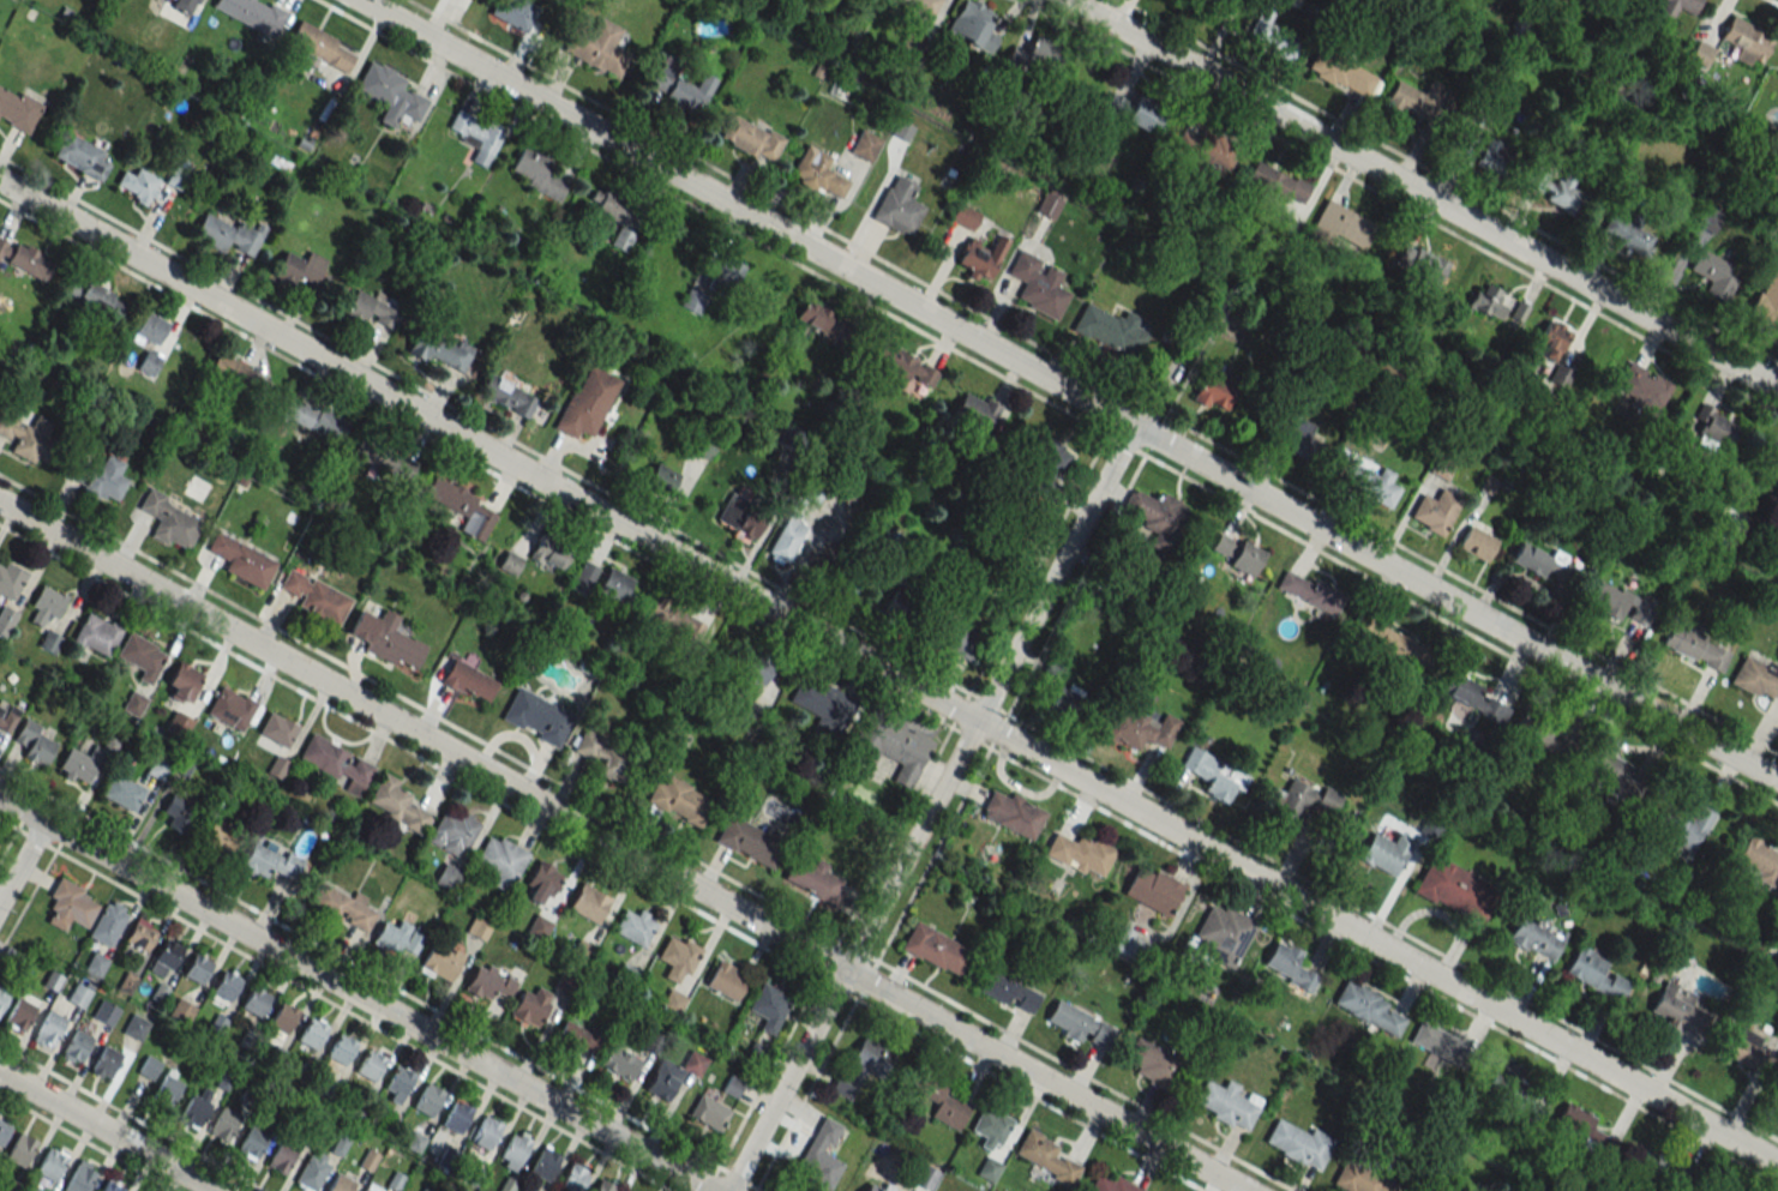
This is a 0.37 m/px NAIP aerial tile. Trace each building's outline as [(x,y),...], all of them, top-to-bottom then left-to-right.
[(172,6),(187,14),(193,2),(197,4),(199,0),(175,0),(172,6)] [(211,7),(271,41),(287,12),(269,2),(266,7),(254,0),(215,0),(211,7)] [(531,0),(498,0),(489,16),(522,34),(539,4),(531,0)] [(931,18),(897,0),(941,0),(931,18)] [(999,33),(988,28),(996,12),(971,0),(962,0),(946,33),(989,54),(999,33)] [(1291,61),(1302,39),(1272,26),(1284,1),(1281,0),(1264,0),(1246,40),(1291,61)] [(1656,18),(1671,23),(1676,10),(1694,16),(1700,0),(1662,0),(1656,18)] [(620,28),(612,42),(630,52),(617,76),(600,67),(599,70),(559,48),(575,20),(589,28),(596,14),(620,28)] [(1720,38),(1739,48),(1733,57),(1757,70),(1774,39),(1732,16),(1720,38)] [(300,19),(337,40),(335,46),(355,56),(347,73),(288,42),(300,19)] [(1042,84),(1058,49),(1034,37),(1027,52),(1012,45),(1003,65),(1042,84)] [(1715,49),(1698,40),(1687,60),(1704,70),(1715,49)] [(1319,44),(1353,64),(1352,65),(1376,78),(1365,97),(1342,85),(1341,88),(1333,83),(1331,86),(1313,77),(1315,73),(1305,68),(1319,44)] [(715,78),(702,73),(696,86),(674,77),(680,62),(663,55),(647,90),(700,113),(715,78)] [(368,60),(406,79),(402,88),(427,101),(416,120),(401,112),(392,127),(379,120),(386,106),(354,89),(368,60)] [(1395,80),(1422,95),(1430,79),(1442,86),(1435,101),(1449,109),(1440,128),(1424,120),(1423,121),(1401,109),(1396,119),(1380,109),(1395,80)] [(5,119),(0,116),(0,87),(16,96),(18,91),(40,104),(24,133),(4,121),(5,119)] [(1166,110),(1157,131),(1113,110),(1123,90),(1166,110)] [(455,108),(470,115),(468,120),(482,127),(485,122),(501,131),(482,168),(469,161),(475,148),(457,139),(459,133),(445,126),(455,108)] [(785,138),(771,162),(757,154),(755,158),(719,138),(732,114),(767,133),(769,130),(785,138)] [(1478,124),(1449,124),(1449,154),(1478,154),(1478,124)] [(1241,148),(1229,170),(1209,161),(1205,169),(1171,151),(1182,132),(1195,139),(1202,127),(1241,148)] [(870,162),(881,139),(860,129),(849,153),(870,162)] [(101,150),(97,157),(107,163),(97,180),(50,154),(64,130),(101,150)] [(1507,144),(1484,137),(1474,167),(1498,174),(1507,144)] [(523,143),(552,158),(547,168),(571,181),(559,203),(525,185),(528,180),(509,169),(523,143)] [(830,158),(807,145),(791,172),(839,199),(848,182),(825,168),(830,158)] [(1298,182),(1289,203),(1245,181),(1255,162),(1298,182)] [(165,183),(180,190),(189,173),(174,166),(165,183)] [(134,177),(122,171),(114,189),(149,206),(162,179),(138,167),(134,177)] [(889,187),(887,186),(869,217),(899,234),(901,230),(909,234),(924,207),(909,200),(917,186),(896,175),(889,187)] [(633,234),(627,231),(638,207),(597,188),(587,208),(621,224),(611,244),(625,251),(633,234)] [(1374,227),(1362,251),(1311,224),(1325,200),(1374,227)] [(970,230),(979,216),(958,204),(950,220),(970,230)] [(1691,221),(1709,236),(1723,219),(1705,204),(1691,221)] [(266,225),(248,257),(232,247),(234,243),(224,239),(218,249),(190,234),(203,211),(232,227),(235,219),(251,228),(256,219),(266,225)] [(1599,233),(1645,257),(1656,235),(1611,211),(1599,233)] [(988,282),(1009,237),(998,233),(991,248),(969,238),(955,266),(988,282)] [(55,259),(0,237),(0,264),(46,282),(55,259)] [(1447,264),(1437,283),(1394,263),(1404,242),(1447,264)] [(1699,248),(1730,265),(1725,273),(1736,281),(1724,302),(1704,290),(1708,282),(1687,270),(1699,248)] [(1019,249),(1007,272),(1023,282),(1016,296),(1027,302),(1026,306),(1055,320),(1069,293),(1055,285),(1062,272),(1047,265),(1043,275),(1034,271),(1040,260),(1019,249)] [(328,259),(309,250),(304,260),(284,251),(273,277),(293,286),(297,277),(315,286),(328,259)] [(725,294),(746,270),(729,255),(708,280),(725,294)] [(1769,270),(1747,315),(1777,330),(1777,274),(1769,270)] [(127,302),(87,279),(74,301),(114,324),(127,302)] [(1497,322),(1506,306),(1498,302),(1503,293),(1480,281),(1467,306),(1497,322)] [(708,295),(690,285),(679,305),(697,315),(708,295)] [(392,330),(404,307),(375,292),(372,297),(356,289),(342,316),(362,326),(367,316),(392,330)] [(795,318),(827,335),(837,315),(805,299),(795,318)] [(1086,302),(1071,329),(1086,337),(1087,336),(1133,360),(1147,335),(1133,326),(1137,318),(1125,311),(1121,318),(1116,315),(1115,318),(1086,302)] [(169,322),(145,310),(134,334),(158,345),(169,322)] [(1552,362),(1570,330),(1550,319),(1531,350),(1552,362)] [(463,375),(474,348),(420,325),(409,352),(463,375)] [(939,370),(883,343),(873,365),(929,392),(939,370)] [(250,397),(262,378),(220,350),(207,369),(250,397)] [(162,359),(146,351),(137,368),(153,376),(162,359)] [(1657,414),(1672,382),(1627,362),(1613,394),(1657,414)] [(552,427),(573,386),(577,387),(590,363),(623,381),(591,438),(579,431),(575,439),(552,427)] [(1191,399),(1222,417),(1240,383),(1209,366),(1191,399)] [(539,393),(487,373),(478,396),(530,417),(539,393)] [(990,430),(1000,406),(965,391),(954,415),(990,430)] [(348,421),(336,444),(278,414),(288,395),(317,409),(318,405),(348,421)] [(1692,414),(1702,427),(1701,428),(1718,449),(1737,435),(1711,401),(1692,414)] [(1313,427),(1307,438),(1323,445),(1311,468),(1299,461),(1299,459),(1283,450),(1287,441),(1266,431),(1277,413),(1285,417),(1290,408),(1302,414),(1299,420),(1313,427)] [(6,438),(0,434),(0,409),(17,419),(14,422),(20,426),(22,423),(28,426),(35,413),(50,421),(43,434),(55,440),(43,461),(34,456),(30,461),(7,449),(14,435),(8,433),(6,438)] [(707,460),(718,443),(701,433),(691,450),(707,460)] [(360,434),(351,455),(408,482),(418,461),(360,434)] [(1050,500),(1073,449),(1041,435),(1018,486),(1050,500)] [(92,461),(98,464),(106,453),(122,462),(116,474),(126,479),(114,499),(103,493),(101,498),(95,494),(94,498),(77,488),(80,483),(61,473),(72,453),(91,463),(92,461)] [(1453,462),(1436,456),(1430,473),(1448,479),(1453,462)] [(668,492),(678,473),(655,462),(646,482),(668,492)] [(1400,489),(1389,510),(1371,500),(1374,497),(1342,480),(1351,463),(1376,476),(1381,467),(1394,474),(1389,483),(1400,489)] [(424,497),(466,516),(458,532),(482,542),(498,506),(432,477),(424,497)] [(1441,539),(1461,499),(1441,488),(1434,500),(1422,494),(1410,517),(1425,525),(1424,529),(1441,539)] [(1155,531),(1149,545),(1169,554),(1189,506),(1160,493),(1157,501),(1130,489),(1119,516),(1155,531)] [(732,536),(750,545),(769,509),(731,490),(715,521),(734,531),(732,536)] [(203,516),(146,491),(138,511),(157,519),(150,536),(187,553),(203,516)] [(785,566),(808,523),(789,512),(765,555),(785,566)] [(1468,524),(1497,540),(1485,563),(1456,547),(1468,524)] [(214,529),(275,561),(260,589),(222,569),(227,560),(204,548),(214,529)] [(561,572),(570,553),(538,538),(529,556),(561,572)] [(1263,549),(1225,538),(1218,561),(1255,573),(1263,549)] [(876,582),(877,613),(912,612),(911,563),(890,564),(889,541),(840,543),(840,563),(814,564),(814,573),(832,572),(832,584),(876,582)] [(1510,560),(1521,541),(1549,558),(1556,546),(1584,563),(1573,582),(1546,567),(1540,577),(1510,560)] [(585,596),(599,568),(583,560),(569,588),(585,596)] [(10,598),(24,573),(4,563),(1,567),(0,567),(0,593),(10,598)] [(310,576),(349,597),(335,624),(324,618),(320,624),(302,613),(305,608),(295,603),(301,594),(298,591),(294,596),(276,587),(287,566),(306,577),(304,579),(307,582),(310,576)] [(636,582),(609,566),(596,589),(622,605),(636,582)] [(1342,597),(1332,618),(1292,596),(1291,597),(1274,588),(1284,571),(1310,585),(1313,581),(1342,597)] [(1633,595),(1618,621),(1582,602),(1596,579),(1618,591),(1620,588),(1633,595)] [(25,617),(49,629),(65,596),(42,585),(25,617)] [(706,621),(653,599),(646,618),(699,640),(706,621)] [(8,630),(17,613),(0,604),(0,625),(8,630)] [(358,608),(346,631),(365,640),(361,649),(391,664),(394,658),(413,668),(425,644),(409,636),(408,638),(391,630),(398,615),(383,608),(378,619),(358,608)] [(71,642),(106,661),(123,630),(88,611),(71,642)] [(938,639),(967,664),(985,642),(956,618),(938,639)] [(1720,672),(1731,644),(1670,621),(1660,648),(1720,672)] [(1432,648),(1369,622),(1364,634),(1378,640),(1374,652),(1422,672),(1432,648)] [(44,627),(36,644),(52,654),(61,637),(44,627)] [(149,684),(167,653),(129,632),(116,655),(142,669),(137,678),(149,684)] [(770,662),(741,655),(733,685),(763,692),(770,662)] [(1744,655),(1777,672),(1777,699),(1772,696),(1771,698),(1759,692),(1756,697),(1730,682),(1744,655)] [(1063,666),(1049,658),(1042,672),(1056,679),(1063,666)] [(441,682),(485,704),(497,681),(452,659),(441,682)] [(203,673),(179,661),(162,692),(186,705),(203,673)] [(1484,685),(1448,670),(1438,695),(1503,722),(1510,706),(1480,694),(1484,685)] [(821,680),(858,700),(837,736),(806,720),(810,711),(787,699),(800,676),(818,686),(821,680)] [(256,702),(219,685),(205,717),(242,733),(256,702)] [(516,685),(572,715),(555,747),(534,736),(537,732),(521,723),(518,727),(499,717),(516,685)] [(1048,708),(1070,719),(1082,697),(1060,685),(1048,708)] [(130,688),(120,705),(137,715),(146,698),(130,688)] [(8,734),(19,710),(0,701),(0,730),(8,734)] [(1167,750),(1180,720),(1163,713),(1158,724),(1116,705),(1103,736),(1137,751),(1143,739),(1167,750)] [(173,708),(162,728),(181,738),(192,718),(173,708)] [(300,726),(268,711),(252,745),(275,756),(267,773),(276,777),(300,726)] [(931,740),(915,768),(918,769),(907,788),(890,778),(899,763),(877,750),(867,766),(845,754),(869,711),(888,722),(890,718),(931,740)] [(15,740),(26,745),(21,756),(44,767),(58,736),(24,720),(15,740)] [(582,727),(603,739),(600,745),(605,748),(608,742),(637,758),(623,786),(594,769),(599,759),(594,757),(591,760),(570,750),(582,727)] [(311,734),(298,758),(336,778),(340,772),(349,778),(344,788),(358,796),(373,768),(355,758),(350,766),(346,763),(350,756),(311,734)] [(1249,774),(1189,746),(1179,767),(1208,780),(1203,792),(1226,803),(1231,792),(1239,796),(1249,774)] [(1624,802),(1641,771),(1600,749),(1583,780),(1624,802)] [(86,786),(97,765),(68,750),(58,771),(86,786)] [(178,751),(168,768),(185,777),(194,760),(178,751)] [(154,752),(144,769),(161,778),(169,762),(154,752)] [(410,795),(407,802),(432,816),(421,836),(384,817),(388,811),(367,801),(382,771),(400,780),(396,788),(410,795)] [(101,796),(135,813),(146,789),(112,772),(101,796)] [(713,800),(698,828),(679,818),(680,816),(666,807),(665,811),(643,800),(654,780),(661,783),(666,774),(690,786),(689,788),(713,800)] [(1296,833),(1315,789),(1291,778),(1284,793),(1272,788),(1267,800),(1277,804),(1270,822),(1296,833)] [(1315,806),(1330,816),(1341,798),(1326,788),(1315,806)] [(980,814),(1029,840),(1044,811),(1020,799),(1021,798),(1010,792),(1007,798),(990,789),(980,807),(984,808),(980,814)] [(158,820),(184,834),(198,807),(172,793),(158,820)] [(1715,813),(1694,802),(1687,816),(1671,808),(1657,836),(1693,855),(1715,813)] [(441,813),(427,841),(463,859),(480,822),(456,811),(452,818),(441,813)] [(727,813),(770,837),(774,830),(786,837),(769,868),(733,849),(733,850),(713,840),(727,813)] [(225,857),(237,836),(213,821),(200,843),(225,857)] [(1041,854),(1063,865),(1067,859),(1071,861),(1069,867),(1080,873),(1083,867),(1099,876),(1113,849),(1079,831),(1073,842),(1052,831),(1041,854)] [(1358,858),(1393,878),(1414,841),(1398,832),(1392,842),(1373,831),(1358,858)] [(530,853),(513,884),(473,864),(487,836),(497,841),(499,837),(530,853)] [(1777,885),(1777,851),(1745,837),(1733,865),(1777,885)] [(305,858),(265,842),(264,845),(252,841),(241,869),(265,878),(269,870),(296,881),(305,858)] [(792,853),(779,878),(831,907),(841,891),(835,888),(840,880),(822,870),(825,864),(813,856),(810,864),(792,853)] [(1412,894),(1482,925),(1499,887),(1429,856),(1412,894)] [(561,876),(548,897),(545,895),(539,906),(525,898),(530,888),(523,884),(537,858),(554,867),(552,871),(561,876)] [(462,871),(443,862),(433,883),(453,892),(462,871)] [(1181,884),(1165,916),(1119,892),(1134,865),(1151,873),(1153,870),(1181,884)] [(87,929),(101,897),(61,879),(42,921),(66,932),(71,921),(87,929)] [(351,898),(324,883),(311,905),(364,934),(377,912),(363,904),(366,898),(354,892),(351,898)] [(608,898),(596,924),(567,908),(579,884),(608,898)] [(108,947),(130,912),(109,899),(87,934),(108,947)] [(1254,922),(1236,957),(1191,934),(1207,903),(1220,910),(1223,906),(1254,922)] [(654,922),(641,946),(612,932),(625,907),(654,922)] [(1550,964),(1564,938),(1520,914),(1506,940),(1550,964)] [(550,922),(534,916),(527,933),(543,940),(550,922)] [(124,941),(145,953),(159,929),(137,917),(124,941)] [(913,919),(969,950),(956,975),(941,967),(939,968),(918,956),(917,958),(896,948),(913,919)] [(1111,949),(1137,962),(1148,940),(1122,927),(1111,949)] [(699,949),(686,973),(657,958),(671,933),(699,949)] [(166,979),(184,947),(166,937),(148,969),(166,979)] [(1310,992),(1318,974),(1296,964),(1302,952),(1275,940),(1261,970),(1310,992)] [(462,957),(449,982),(420,967),(433,943),(462,957)] [(1563,974),(1620,1003),(1630,984),(1603,971),(1609,961),(1579,945),(1563,974)] [(97,980),(109,960),(93,951),(82,971),(97,980)] [(200,985),(213,961),(195,951),(182,975),(200,985)] [(464,989),(489,1002),(494,992),(507,999),(517,981),(479,961),(464,989)] [(747,975),(734,1000),(705,985),(719,961),(747,975)] [(977,990),(1029,1017),(1041,995),(988,968),(977,990)] [(241,979),(228,1003),(210,993),(223,969),(241,979)] [(1342,979),(1329,1001),(1394,1036),(1404,1018),(1386,1009),(1383,1012),(1381,1011),(1386,1001),(1342,979)] [(85,1008),(91,986),(74,981),(68,1003),(85,1008)] [(1681,1023),(1697,1029),(1703,1013),(1690,1009),(1696,994),(1661,982),(1648,1020),(1678,1030),(1681,1023)] [(789,999),(776,1023),(749,1009),(761,984),(789,999)] [(270,994),(257,1019),(239,1009),(252,985),(270,994)] [(8,992),(0,1007),(0,987),(8,992)] [(676,1016),(687,999),(670,988),(660,1006),(676,1016)] [(552,1005),(539,1030),(510,1015),(523,990),(552,1005)] [(35,1007),(22,1031),(4,1021),(17,997),(35,1007)] [(196,1007),(178,997),(168,1016),(186,1026),(196,1007)] [(91,1016),(110,1027),(120,1009),(101,998),(91,1016)] [(1055,998),(1116,1029),(1105,1049),(1086,1040),(1089,1034),(1082,1030),(1076,1041),(1059,1033),(1062,1028),(1044,1018),(1055,998)] [(300,1010),(286,1035),(268,1024),(281,1000),(300,1010)] [(66,1019),(49,1049),(31,1040),(48,1010),(66,1019)] [(149,1023),(132,1013),(121,1031),(139,1042),(149,1023)] [(573,1058),(582,1048),(589,1055),(602,1041),(573,1015),(551,1038),(573,1058)] [(328,1027),(314,1051),(295,1041),(308,1017),(328,1027)] [(1418,1018),(1407,1040),(1460,1067),(1470,1051),(1455,1042),(1456,1040),(1418,1018)] [(1712,1052),(1755,1073),(1764,1053),(1757,1049),(1762,1038),(1741,1028),(1737,1035),(1723,1029),(1712,1052)] [(92,1039),(79,1063),(61,1053),(74,1029),(92,1039)] [(356,1043),(343,1067),(325,1057),(338,1033),(356,1043)] [(1134,1035),(1179,1059),(1163,1091),(1145,1081),(1146,1078),(1133,1071),(1135,1065),(1122,1059),(1134,1035)] [(832,1091),(851,1101),(868,1068),(880,1074),(891,1052),(860,1036),(832,1091)] [(599,1065),(629,1082),(642,1059),(611,1042),(599,1065)] [(122,1055),(108,1079),(90,1070),(103,1045),(122,1055)] [(386,1059),(372,1083),(354,1073),(367,1049),(386,1059)] [(659,1060),(645,1092),(668,1102),(682,1070),(698,1078),(707,1059),(690,1051),(681,1070),(659,1060)] [(138,1076),(154,1080),(159,1061),(144,1057),(138,1076)] [(1527,1072),(1500,1058),(1488,1082),(1515,1095),(1527,1072)] [(415,1075),(402,1099),(384,1089),(397,1065),(415,1075)] [(930,1119),(960,1130),(969,1104),(943,1095),(948,1082),(915,1070),(903,1105),(917,1110),(922,1097),(936,1102),(930,1119)] [(182,1083),(169,1108),(151,1097),(164,1073),(182,1083)] [(1491,1075),(1480,1095),(1534,1123),(1543,1106),(1528,1099),(1531,1095),(1491,1075)] [(1203,1078),(1191,1101),(1212,1112),(1209,1115),(1229,1125),(1230,1121),(1244,1130),(1256,1107),(1244,1100),(1245,1099),(1232,1093),(1237,1084),(1225,1078),(1220,1087),(1203,1078)] [(444,1093),(431,1117),(412,1107),(425,1083),(444,1093)] [(730,1107),(699,1093),(689,1117),(720,1130),(730,1107)] [(210,1103),(197,1127),(178,1118),(192,1094),(210,1103)] [(473,1109),(459,1133),(442,1124),(455,1100),(473,1109)] [(1564,1101),(1554,1121),(1606,1149),(1616,1132),(1602,1125),(1603,1121),(1564,1101)] [(967,1134),(995,1151),(1013,1122),(985,1105),(967,1134)] [(239,1117),(226,1141),(208,1131),(221,1107),(239,1117)] [(501,1125),(488,1150),(470,1139),(483,1115),(501,1125)] [(842,1163),(826,1155),(840,1124),(821,1115),(795,1172),(830,1188),(842,1163)] [(1274,1117),(1262,1141),(1316,1169),(1333,1139),(1310,1126),(1307,1135),(1274,1117)] [(0,1121),(0,1144),(10,1128),(0,1121)] [(269,1135),(256,1159),(236,1149),(250,1124),(269,1135)] [(1026,1126),(1011,1153),(1051,1174),(1049,1177),(1068,1187),(1080,1167),(1061,1156),(1058,1160),(1051,1155),(1056,1145),(1040,1137),(1041,1135),(1026,1126)] [(414,1130),(426,1137),(418,1153),(404,1145),(414,1130)] [(5,1160),(23,1168),(36,1140),(18,1132),(5,1160)] [(530,1142),(517,1166),(498,1156),(511,1132),(530,1142)] [(337,1135),(350,1142),(341,1157),(328,1150),(337,1135)] [(299,1149),(284,1173),(266,1163),(280,1139),(299,1149)] [(1656,1183),(1671,1163),(1644,1144),(1629,1164),(1656,1183)] [(35,1173),(54,1183),(68,1155),(48,1145),(35,1173)] [(559,1157),(546,1181),(528,1171),(541,1147),(559,1157)] [(367,1148),(380,1156),(371,1172),(358,1165),(367,1148)] [(328,1166),(314,1190),(296,1180),(310,1156),(328,1166)] [(977,1174),(992,1182),(1001,1165),(986,1156),(977,1174)] [(1406,1190),(1405,1190),(1351,1190),(1346,1190),(1328,1181),(1342,1156),(1406,1190)] [(63,1190),(86,1190),(98,1170),(80,1159),(62,1190),(63,1190)] [(468,1162),(483,1172),(475,1187),(459,1179),(468,1162)] [(589,1173),(579,1190),(565,1190),(557,1186),(571,1162),(589,1173)] [(925,1190),(929,1190),(940,1172),(922,1162),(911,1182),(925,1190)] [(407,1177),(398,1190),(395,1190),(384,1185),(394,1169),(407,1177)] [(1143,1190),(1084,1190),(1095,1171),(1110,1179),(1112,1174),(1143,1190)] [(354,1183),(349,1190),(326,1190),(336,1173),(354,1183)] [(518,1183),(513,1190),(496,1190),(505,1175),(518,1183)] [(618,1189),(616,1190),(592,1190),(599,1179),(618,1189)] [(125,1190),(124,1190),(101,1190),(107,1180),(125,1190)] [(367,1183),(363,1190),(384,1190),(367,1183)]
